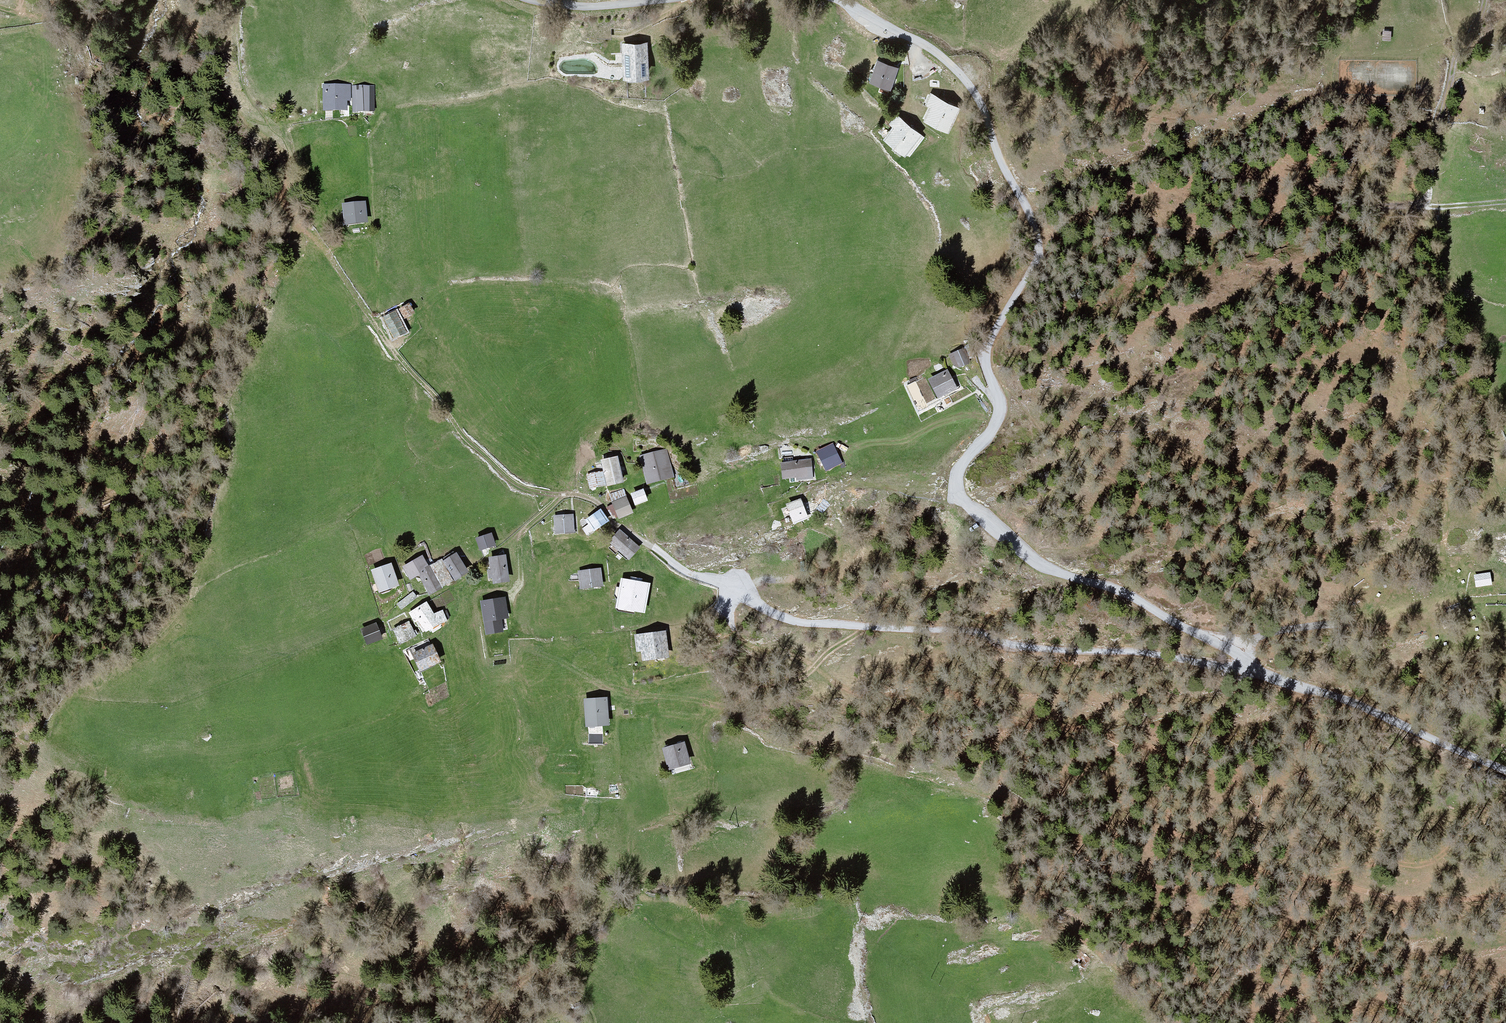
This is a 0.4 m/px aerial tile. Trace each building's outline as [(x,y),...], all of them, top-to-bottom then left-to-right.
[(638,50),(615,50),(616,93),(639,92),(638,50)] [(906,67),(885,61),(873,87),(895,92),(906,67)] [(351,87),(325,87),(328,114),(352,114),(351,87)] [(373,88),(355,89),(357,116),(374,115),(373,88)] [(962,110),(934,96),(931,107),(936,111),(931,123),(952,134),(962,110)] [(924,136),(903,120),(889,142),(909,158),(924,136)] [(369,205),(345,207),(347,226),(371,223),(369,205)] [(399,314),(384,320),(397,342),(411,335),(399,314)] [(965,349),(952,356),(961,375),(973,370),(965,349)] [(959,390),(950,376),(934,383),(941,400),(959,390)] [(836,449),(819,454),(830,473),(845,468),(836,449)] [(668,452),(642,460),(649,486),(676,480),(668,452)] [(606,475),(589,477),(592,492),(628,486),(621,459),(606,463),(606,475)] [(814,462),(784,464),(786,482),(816,480),(814,462)] [(632,494),(636,506),(650,502),(645,489),(632,494)] [(806,501),(792,506),(799,527),(813,521),(806,501)] [(630,503),(616,509),(624,522),(638,517),(630,503)] [(601,514),(587,524),(597,534),(611,525),(601,514)] [(576,517),(555,518),(556,537),(577,537),(576,517)] [(496,536),(479,540),(484,554),(500,547),(496,536)] [(644,550),(622,536),(614,547),(632,563),(644,550)] [(436,570),(425,578),(432,597),(473,573),(459,555),(436,570)] [(426,558),(405,569),(414,583),(434,570),(426,558)] [(508,558),(493,560),(497,587),(513,586),(508,558)] [(394,565),(375,572),(382,594),(402,588),(394,565)] [(603,572),(581,575),(583,592),(607,589),(603,572)] [(1494,574),(1478,577),(1479,590),(1496,588),(1494,574)] [(649,583),(621,578),(616,607),(644,612),(649,583)] [(508,598),(483,599),(485,634),(504,633),(503,618),(509,618),(508,598)] [(429,604),(414,614),(430,633),(445,626),(429,604)] [(386,640),(378,625),(364,632),(369,646),(386,640)] [(412,625),(395,631),(402,646),(420,639),(412,625)] [(667,634),(638,637),(640,655),(644,656),(647,665),(671,662),(667,634)] [(435,648),(415,656),(423,673),(445,665),(435,648)] [(612,699),(586,702),(588,729),(613,728),(612,699)] [(688,745),(666,751),(671,770),(696,763),(688,745)]
